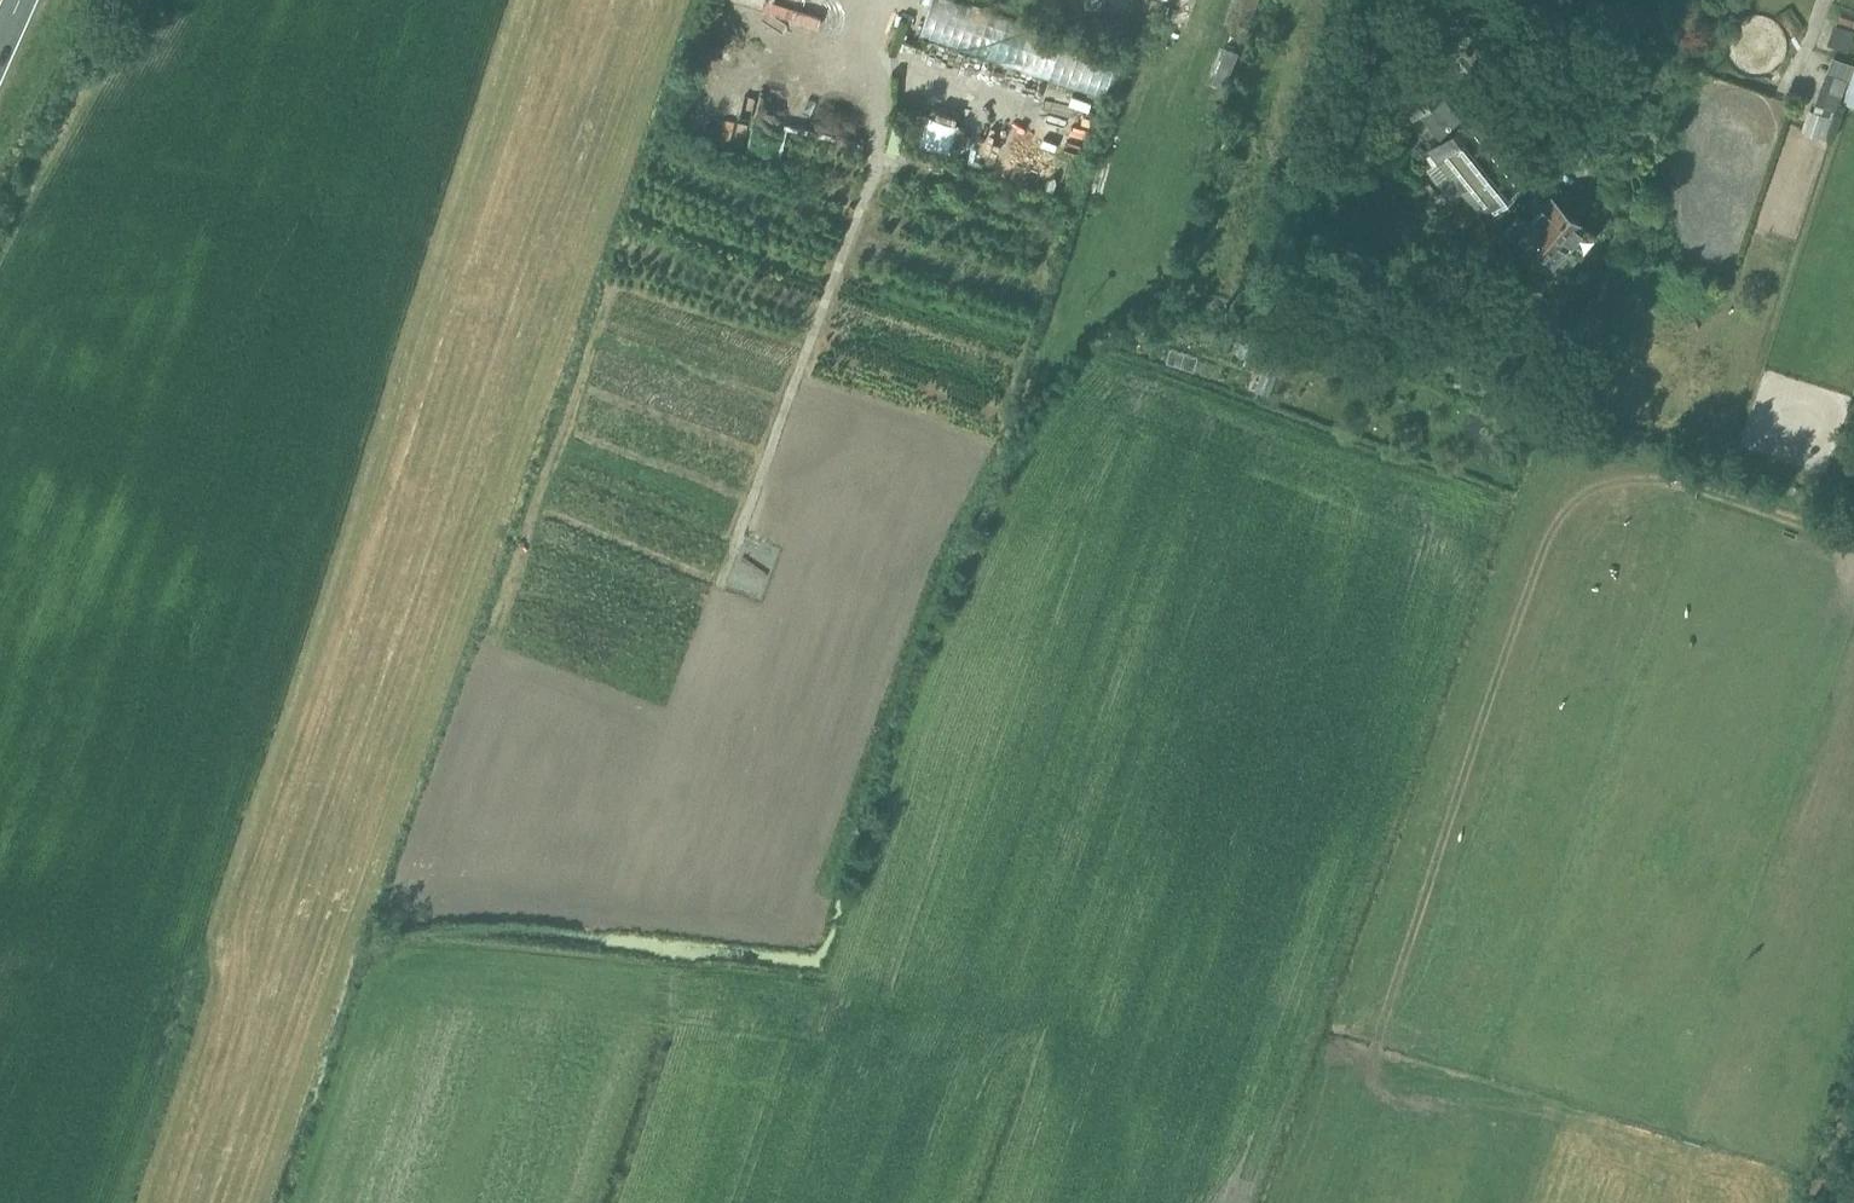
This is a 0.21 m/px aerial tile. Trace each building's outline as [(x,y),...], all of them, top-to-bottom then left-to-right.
[(1259,0),(1232,0),(1222,29),(1246,37),(1259,0)] [(1834,23),(1828,44),(1848,50),(1853,31),(1853,19),(1840,15),(1837,24),(1834,23)] [(1805,49),(1805,48),(1804,42),(1802,35),(1799,30),(1796,26),(1788,20),(1782,18),(1776,17),(1770,18),(1764,19),(1760,22),(1755,25),(1750,30),(1747,35),(1745,41),(1745,47),(1745,53),(1747,58),(1750,64),(1753,68),(1755,71),(1762,75),(1766,77),(1773,78),(1784,76),(1790,73),(1795,70),(1802,61),(1804,55),(1805,49)] [(1708,26),(1701,46),(1710,50),(1717,29),(1708,26)] [(1223,57),(1212,86),(1225,91),(1236,62),(1223,57)] [(1821,113),(1824,114),(1817,136),(1828,140),(1835,118),(1834,117),(1836,111),(1838,112),(1848,81),(1849,81),(1853,66),(1853,64),(1831,57),(1826,73),(1824,72),(1814,104),(1823,107),(1821,113)] [(1434,148),(1481,207),(1489,200),(1496,208),(1522,187),(1516,179),(1524,173),(1477,114),(1434,148)] [(1520,231),(1529,239),(1525,243),(1560,273),(1594,234),(1551,196),(1529,221),(1519,212),(1491,244),(1501,252),(1520,231)]
